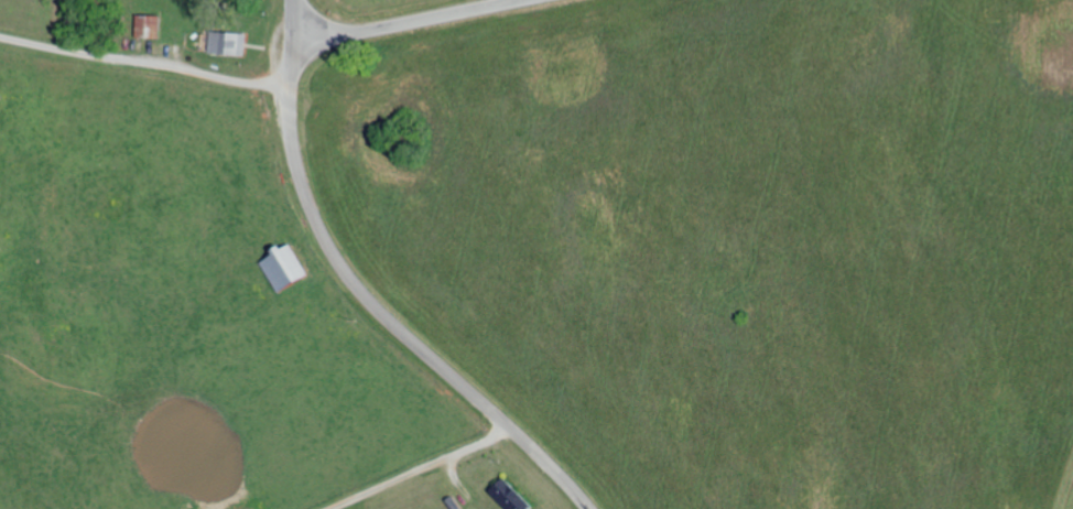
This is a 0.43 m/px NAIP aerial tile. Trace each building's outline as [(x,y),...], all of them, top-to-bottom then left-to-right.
[(134,35),(157,36),(158,14),(135,13),(134,35)] [(207,52),(242,54),(243,32),(208,31),(207,52)] [(505,508),(526,508),(530,505),(502,475),(487,489),(505,508)]
